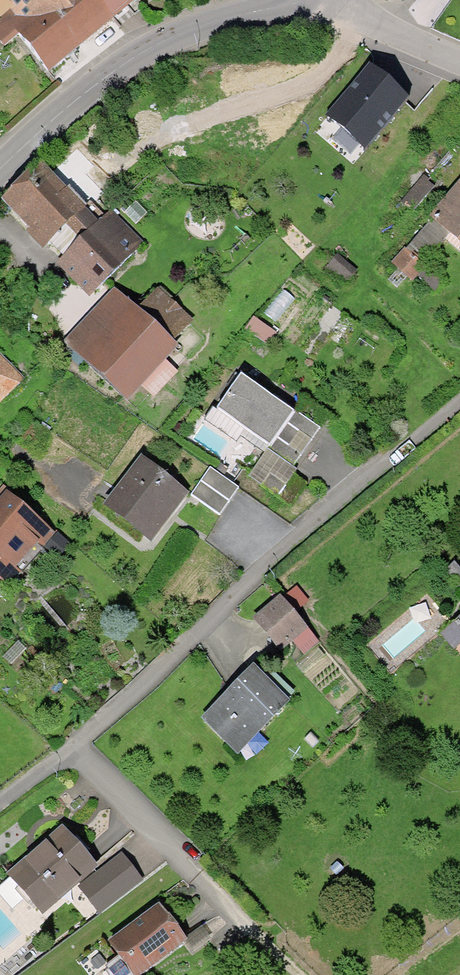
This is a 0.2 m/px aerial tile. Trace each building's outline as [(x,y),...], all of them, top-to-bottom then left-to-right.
[(98,0),(41,0),(47,8),(78,46),(96,31),(113,18),(98,0)] [(113,18),(130,4),(127,0),(98,0),(113,18)] [(28,24),(15,8),(0,20),(0,39),(4,44),(18,32),(28,24)] [(28,24),(18,32),(49,70),(66,56),(78,46),(47,8),(28,24)] [(414,101),(374,63),(327,111),(366,149),(414,101)] [(66,193),(80,179),(86,174),(75,163),(56,182),(66,193)] [(7,198),(33,224),(66,193),(56,182),(40,166),(22,183),(7,198)] [(33,224),(50,242),(97,197),(80,179),(66,193),(33,224)] [(418,188),(405,203),(414,212),(428,196),(418,188)] [(455,237),(459,241),(459,190),(435,219),(452,234),(455,237)] [(50,242),(97,290),(144,244),(97,197),(50,242)] [(408,250),(425,265),(452,234),(435,219),(408,250)] [(455,237),(451,242),(459,250),(459,241),(455,237)] [(412,279),(425,265),(408,250),(396,265),(412,279)] [(68,345),(87,362),(136,309),(118,292),(68,345)] [(176,345),(136,309),(87,362),(127,398),(142,383),(176,345)] [(15,371),(0,356),(0,385),(15,371)] [(15,371),(0,385),(0,391),(7,397),(24,380),(15,371)] [(219,411),(272,448),(296,414),(243,377),(219,411)] [(152,392),(142,383),(127,398),(137,408),(152,392)] [(298,411),(296,414),(272,448),(270,450),(295,468),(303,455),(291,447),(301,432),(313,440),(322,428),(298,411)] [(298,470),(295,468),(270,450),(253,474),(265,483),(272,473),(288,485),(295,475),(298,470)] [(166,508),(171,512),(185,493),(144,462),(110,507),(146,534),(158,519),(166,508)] [(212,468),(202,481),(231,502),(240,488),(212,468)] [(307,483),(295,475),(288,485),(272,473),(265,483),(263,485),(292,505),(307,483)] [(202,481),(192,495),(221,515),(231,502),(202,481)] [(9,584),(51,533),(37,522),(38,520),(10,495),(0,507),(0,577),(9,584)] [(262,617),(286,646),(309,627),(284,598),(262,617)] [(231,694),(207,718),(234,745),(255,723),(261,728),(286,702),(262,678),(255,671),(231,694)] [(262,678),(286,702),(293,695),(269,671),(262,678)] [(12,875),(44,910),(95,866),(64,830),(40,851),(12,875)] [(141,881),(123,857),(91,880),(100,893),(91,899),(100,911),(141,881)] [(91,880),(83,887),(91,899),(100,893),(91,880)] [(125,953),(140,973),(185,939),(175,926),(161,908),(116,941),(125,953)] [(22,950),(29,959),(37,952),(30,944),(22,950)] [(125,953),(107,966),(109,969),(107,970),(111,974),(137,974),(140,973),(125,953)]
